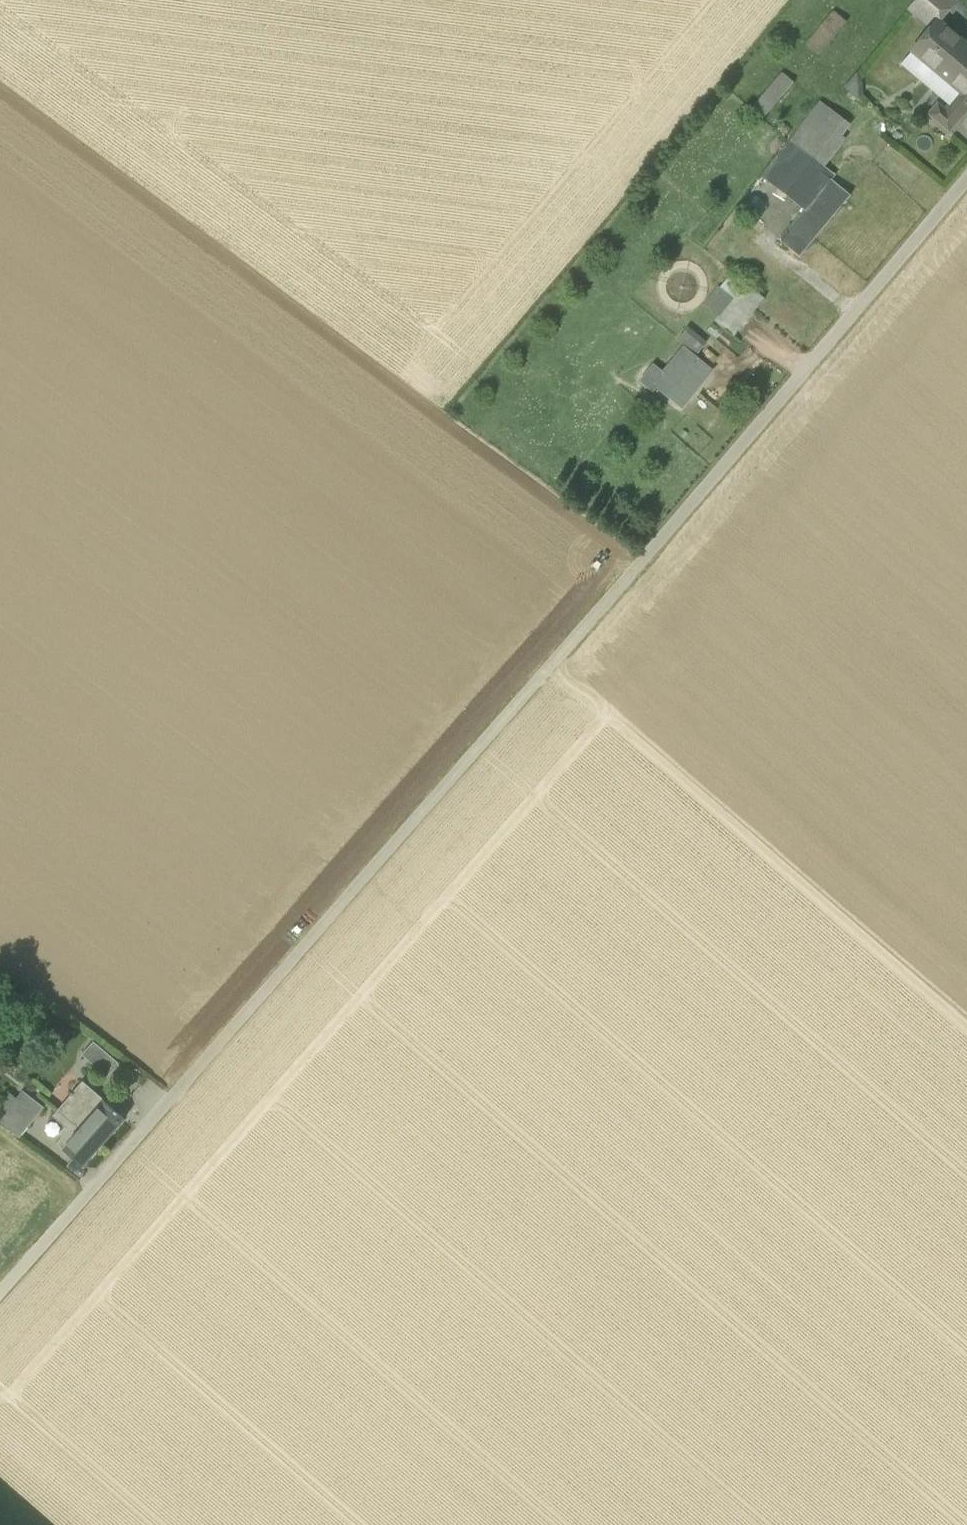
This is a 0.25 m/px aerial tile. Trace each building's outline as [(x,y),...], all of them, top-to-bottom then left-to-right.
[(932,29),(938,21),(939,22),(956,2),(954,0),(919,0),(910,11),(932,29)] [(806,49),(816,59),(844,29),(834,20),(806,49)] [(961,92),(966,97),(966,46),(939,22),(938,21),(932,29),(913,52),(961,92)] [(902,64),(950,104),(961,92),(913,52),(902,64)] [(752,114),(763,123),(793,88),(782,79),(752,114)] [(966,113),(966,97),(961,92),(950,104),(946,109),(944,111),(959,123),(966,113)] [(928,115),(950,134),(959,123),(944,111),(946,109),(938,103),(928,115)] [(804,153),(805,152),(826,124),(833,116),(819,105),(790,143),(804,153)] [(849,128),(833,116),(826,124),(842,137),(849,128)] [(842,137),(826,124),(805,152),(821,164),(842,137)] [(763,178),(807,210),(832,180),(836,176),(821,165),(821,164),(805,152),(804,153),(790,143),(763,178)] [(851,196),(832,180),(807,210),(781,242),(800,258),(851,196)] [(729,278),(721,288),(734,299),(742,289),(729,278)] [(716,322),(734,337),(765,300),(746,284),(742,289),(734,299),(720,317),(716,322)] [(704,304),(720,317),(734,299),(721,288),(719,287),(704,304)] [(689,328),(686,331),(705,346),(708,343),(689,328)] [(686,331),(679,340),(697,356),(705,346),(686,331)] [(658,389),(657,390),(683,410),(715,372),(684,346),(663,372),(667,375),(688,351),(709,368),(678,405),(658,389)] [(658,389),(678,405),(709,368),(688,351),(667,375),(657,388),(658,389)] [(657,388),(667,375),(663,372),(655,365),(640,383),(653,394),(657,390),(658,389),(657,388)] [(83,1056),(108,1078),(120,1065),(94,1042),(83,1056)] [(55,1116),(70,1130),(75,1125),(101,1148),(125,1121),(124,1120),(125,1120),(106,1103),(83,1083),(73,1095),(72,1094),(70,1096),(71,1097),(55,1116)] [(20,1139),(44,1108),(35,1101),(20,1119),(9,1110),(0,1122),(0,1126),(10,1132),(11,1131),(20,1139)] [(70,1130),(66,1135),(73,1141),(64,1151),(83,1168),(101,1148),(75,1125),(70,1130)] [(57,1145),(64,1151),(73,1141),(66,1135),(57,1145)]
